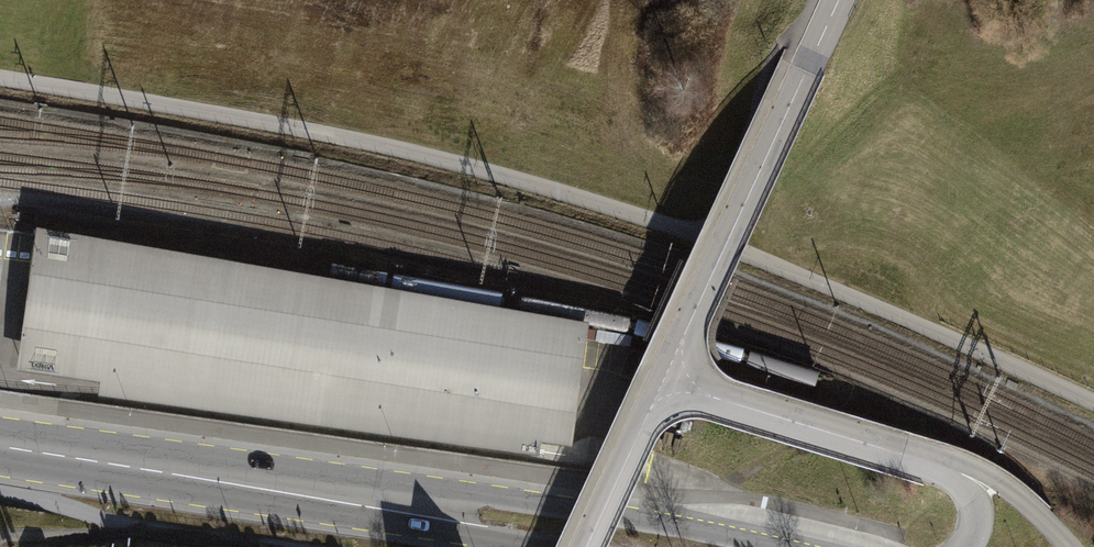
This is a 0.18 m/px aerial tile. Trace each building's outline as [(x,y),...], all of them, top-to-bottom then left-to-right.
[(34,228),(14,369),(98,381),(96,396),(539,455),(540,442),(572,446),(588,321),(34,228)]
